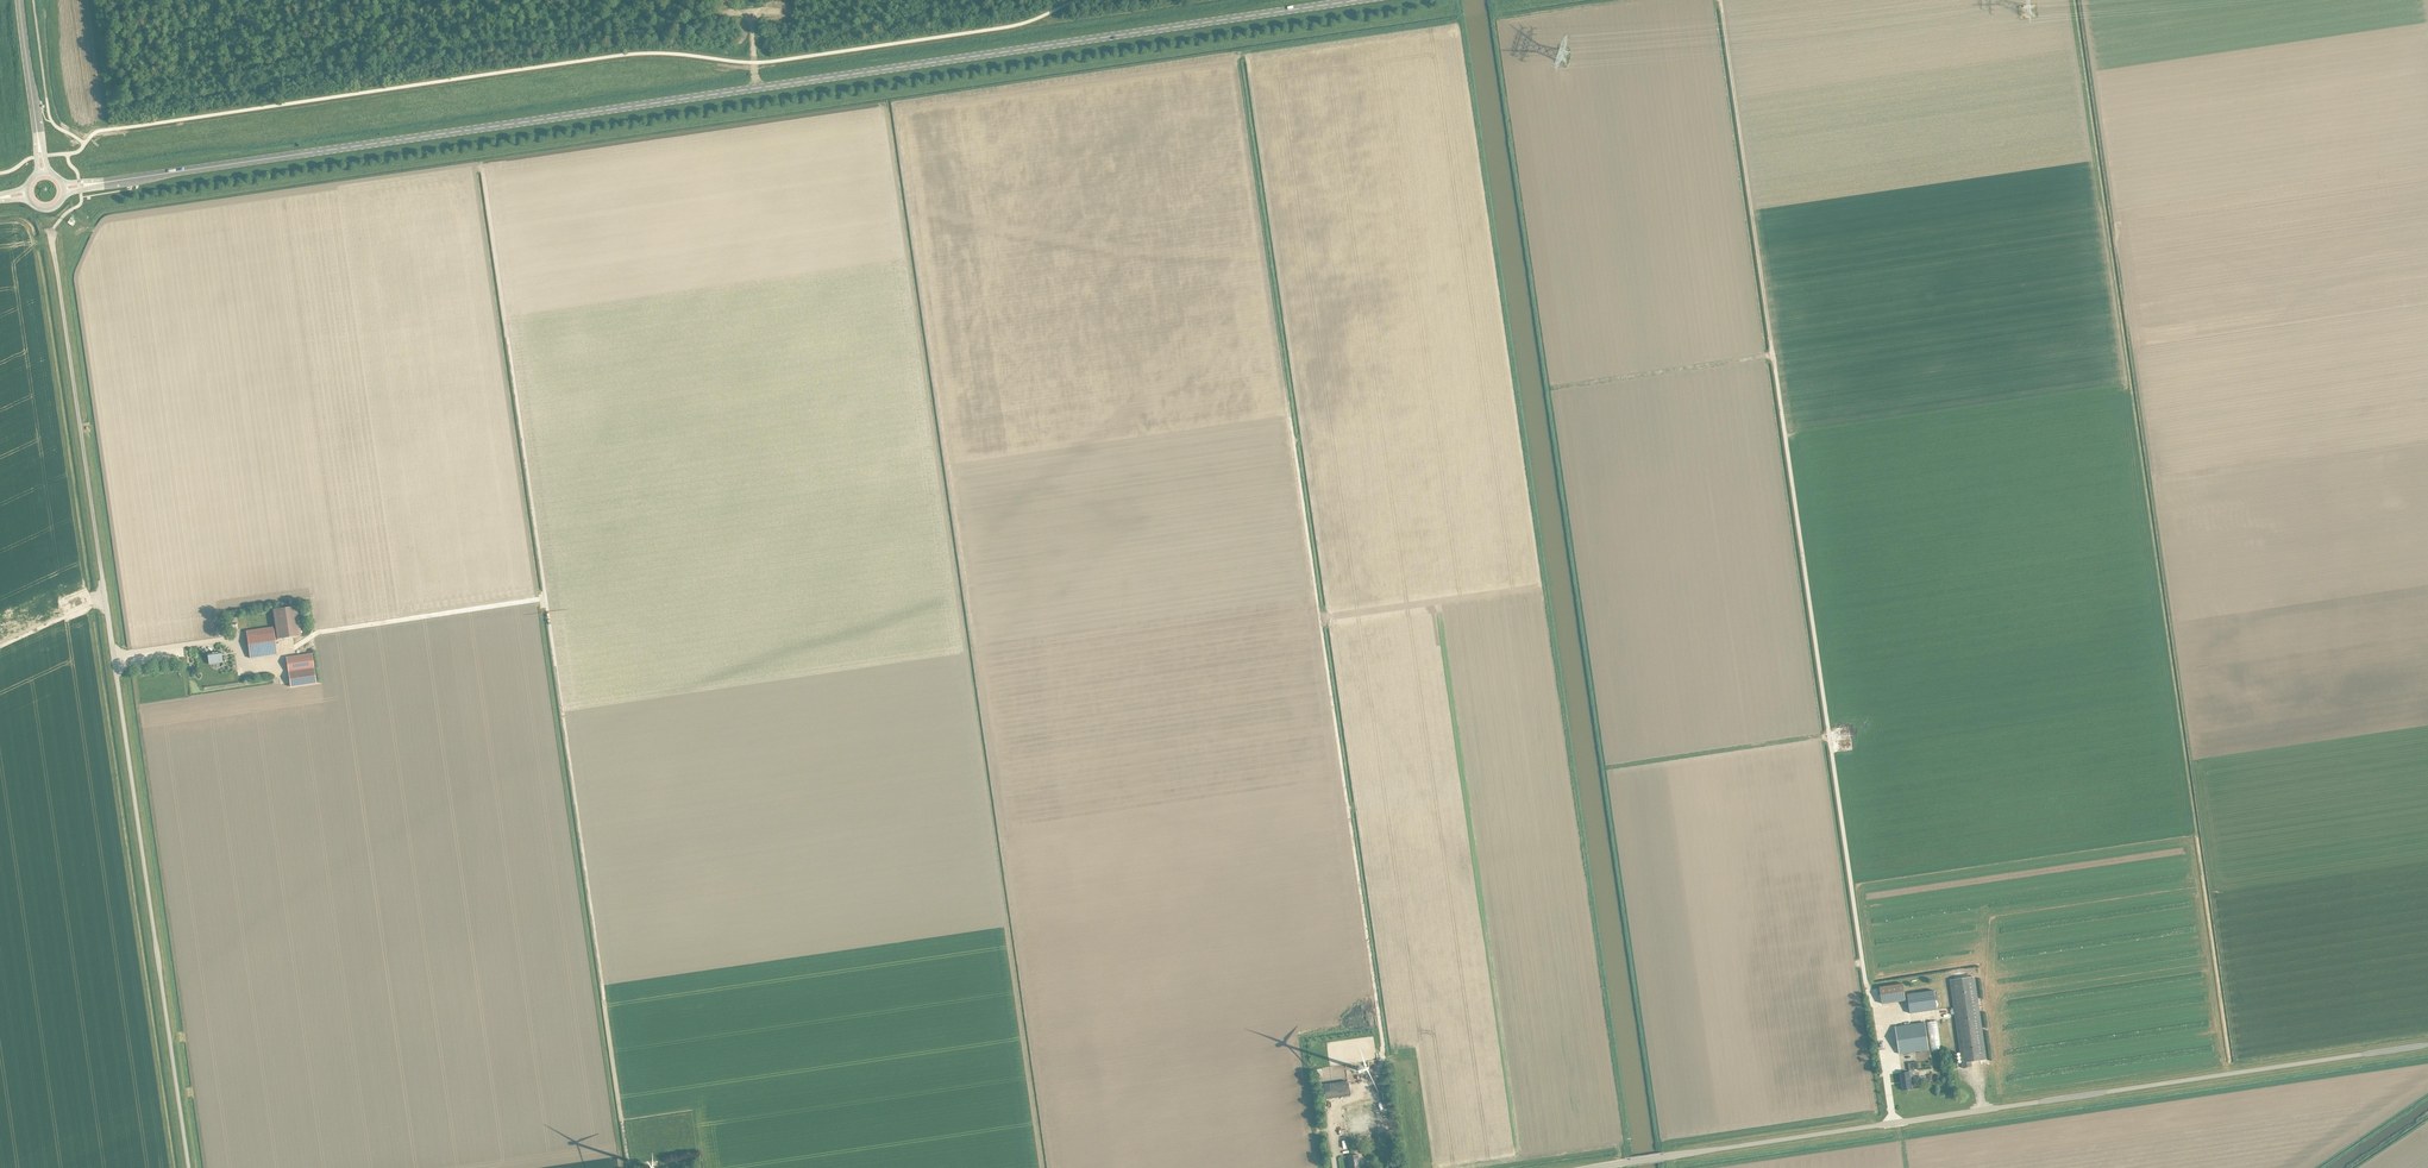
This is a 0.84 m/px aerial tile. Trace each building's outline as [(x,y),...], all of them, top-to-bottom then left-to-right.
[(273,610),(277,639),(301,636),(296,606),(273,610)] [(246,631),(250,658),(277,654),(273,627),(246,631)] [(207,654),(209,664),(222,662),(221,652),(207,654)] [(286,657),(290,687),(316,683),(312,654),(286,657)] [(1973,976),(1949,980),(1962,1068),(1971,1067),(1970,1062),(1986,1059),(1973,976)] [(1903,984),(1879,987),(1881,1004),(1905,1000),(1903,984)] [(1909,1013),(1936,1009),(1933,991),(1907,994),(1909,1013)] [(1941,1049),(1937,1021),(1926,1022),(1931,1051),(1941,1049)] [(1899,1054),(1928,1050),(1924,1023),(1895,1027),(1899,1054)] [(1908,1070),(1918,1069),(1917,1062),(1907,1063),(1908,1070)] [(1912,1075),(1909,1075),(1909,1072),(1899,1073),(1901,1090),(1911,1089),(1910,1085),(1914,1084),(1912,1075)] [(1324,1084),(1325,1098),(1347,1096),(1346,1082),(1324,1084)] [(1368,1100),(1338,1105),(1343,1133),(1373,1128),(1368,1100)] [(1358,1154),(1347,1156),(1349,1167),(1360,1167),(1358,1154)]
